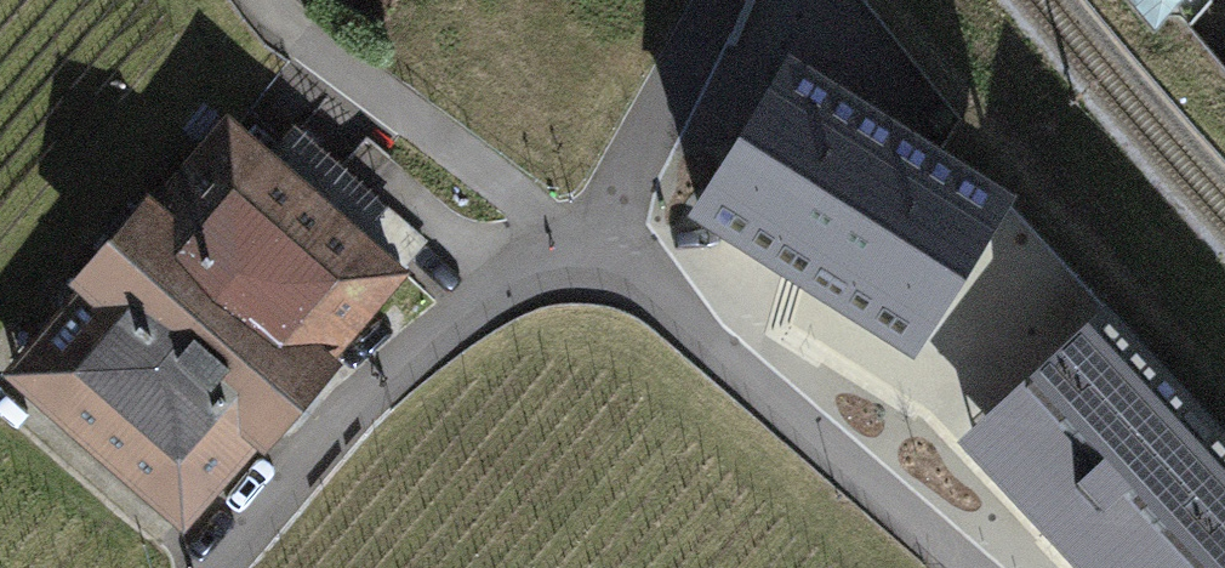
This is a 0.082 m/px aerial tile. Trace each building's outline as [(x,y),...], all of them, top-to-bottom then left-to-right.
[(794,49),(694,213),(924,353),(1024,189),(794,49)] [(75,288),(1,372),(185,532),(259,448),(264,452),(344,361),(338,356),(412,272),(407,267),(428,242),(297,124),(274,151),(228,111),(154,196),(148,190),(68,281),(75,288)] [(1098,310),(969,436),(1091,567),(1224,567),(1224,441),(1098,310)]
